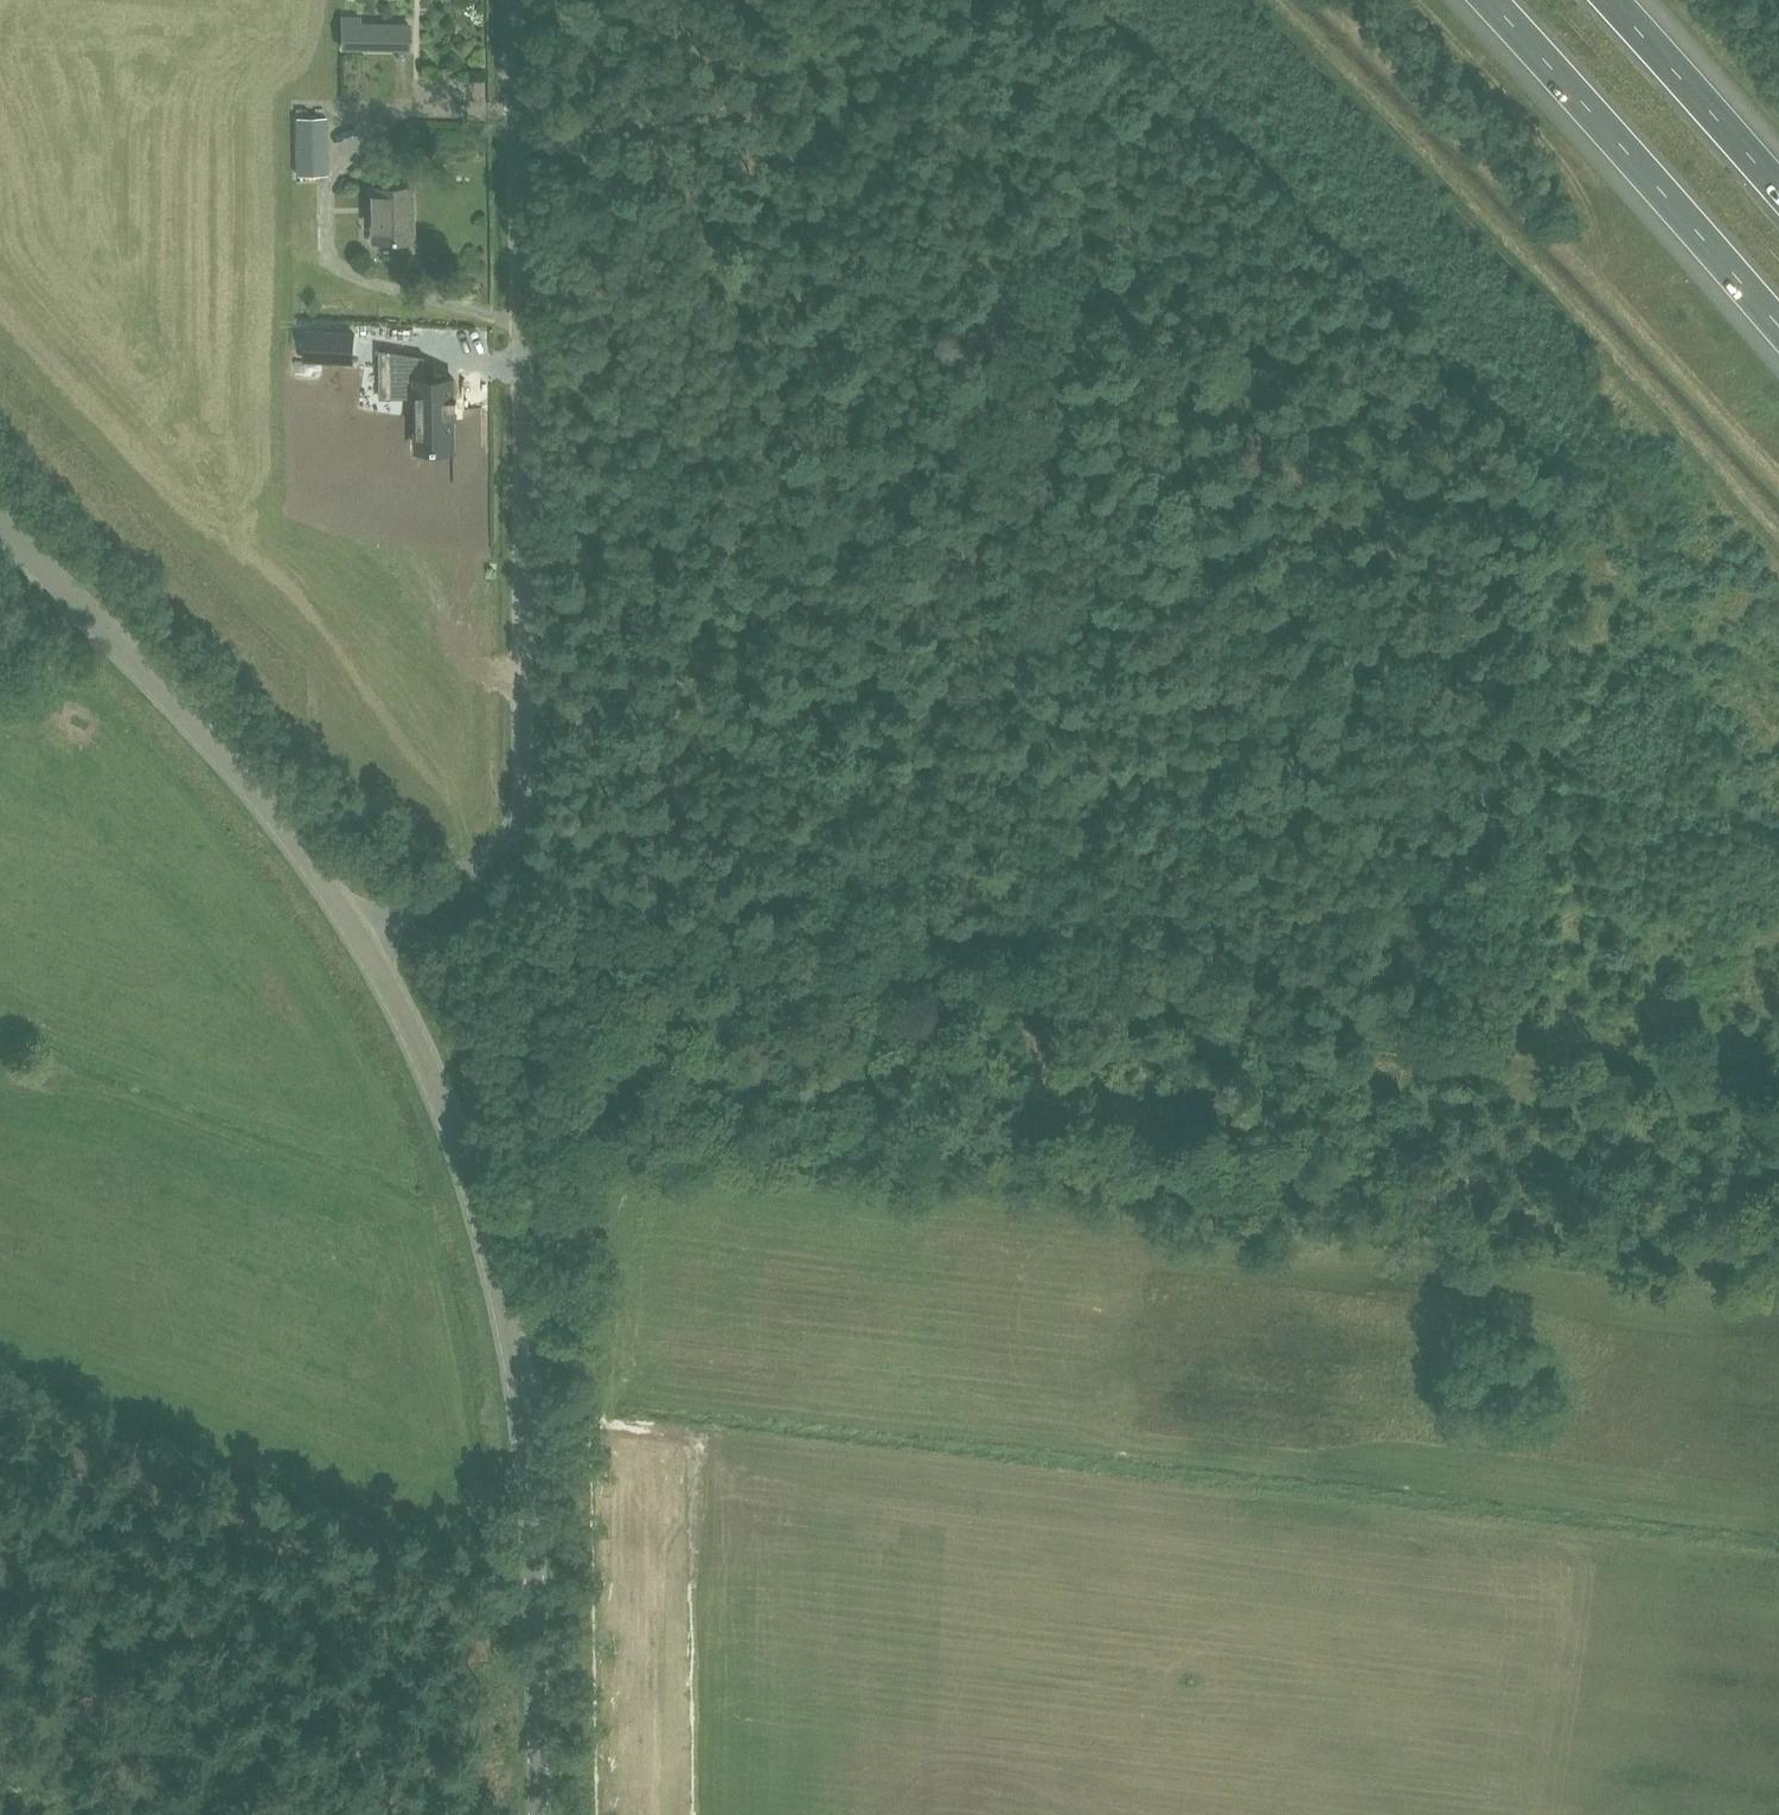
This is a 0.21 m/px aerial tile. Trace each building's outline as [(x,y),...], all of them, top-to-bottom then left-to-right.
[(358,23),(358,47),(392,47),(393,24),(358,23)] [(328,117),(297,117),(299,175),(329,174),(328,117)] [(373,241),(411,241),(411,187),(373,187),(373,241)] [(299,325),(298,354),(348,356),(349,327),(299,325)] [(391,350),(384,392),(417,397),(417,449),(455,448),(455,415),(458,415),(458,414),(456,414),(456,399),(458,399),(458,398),(455,398),(454,378),(426,379),(426,356),(391,350)]
